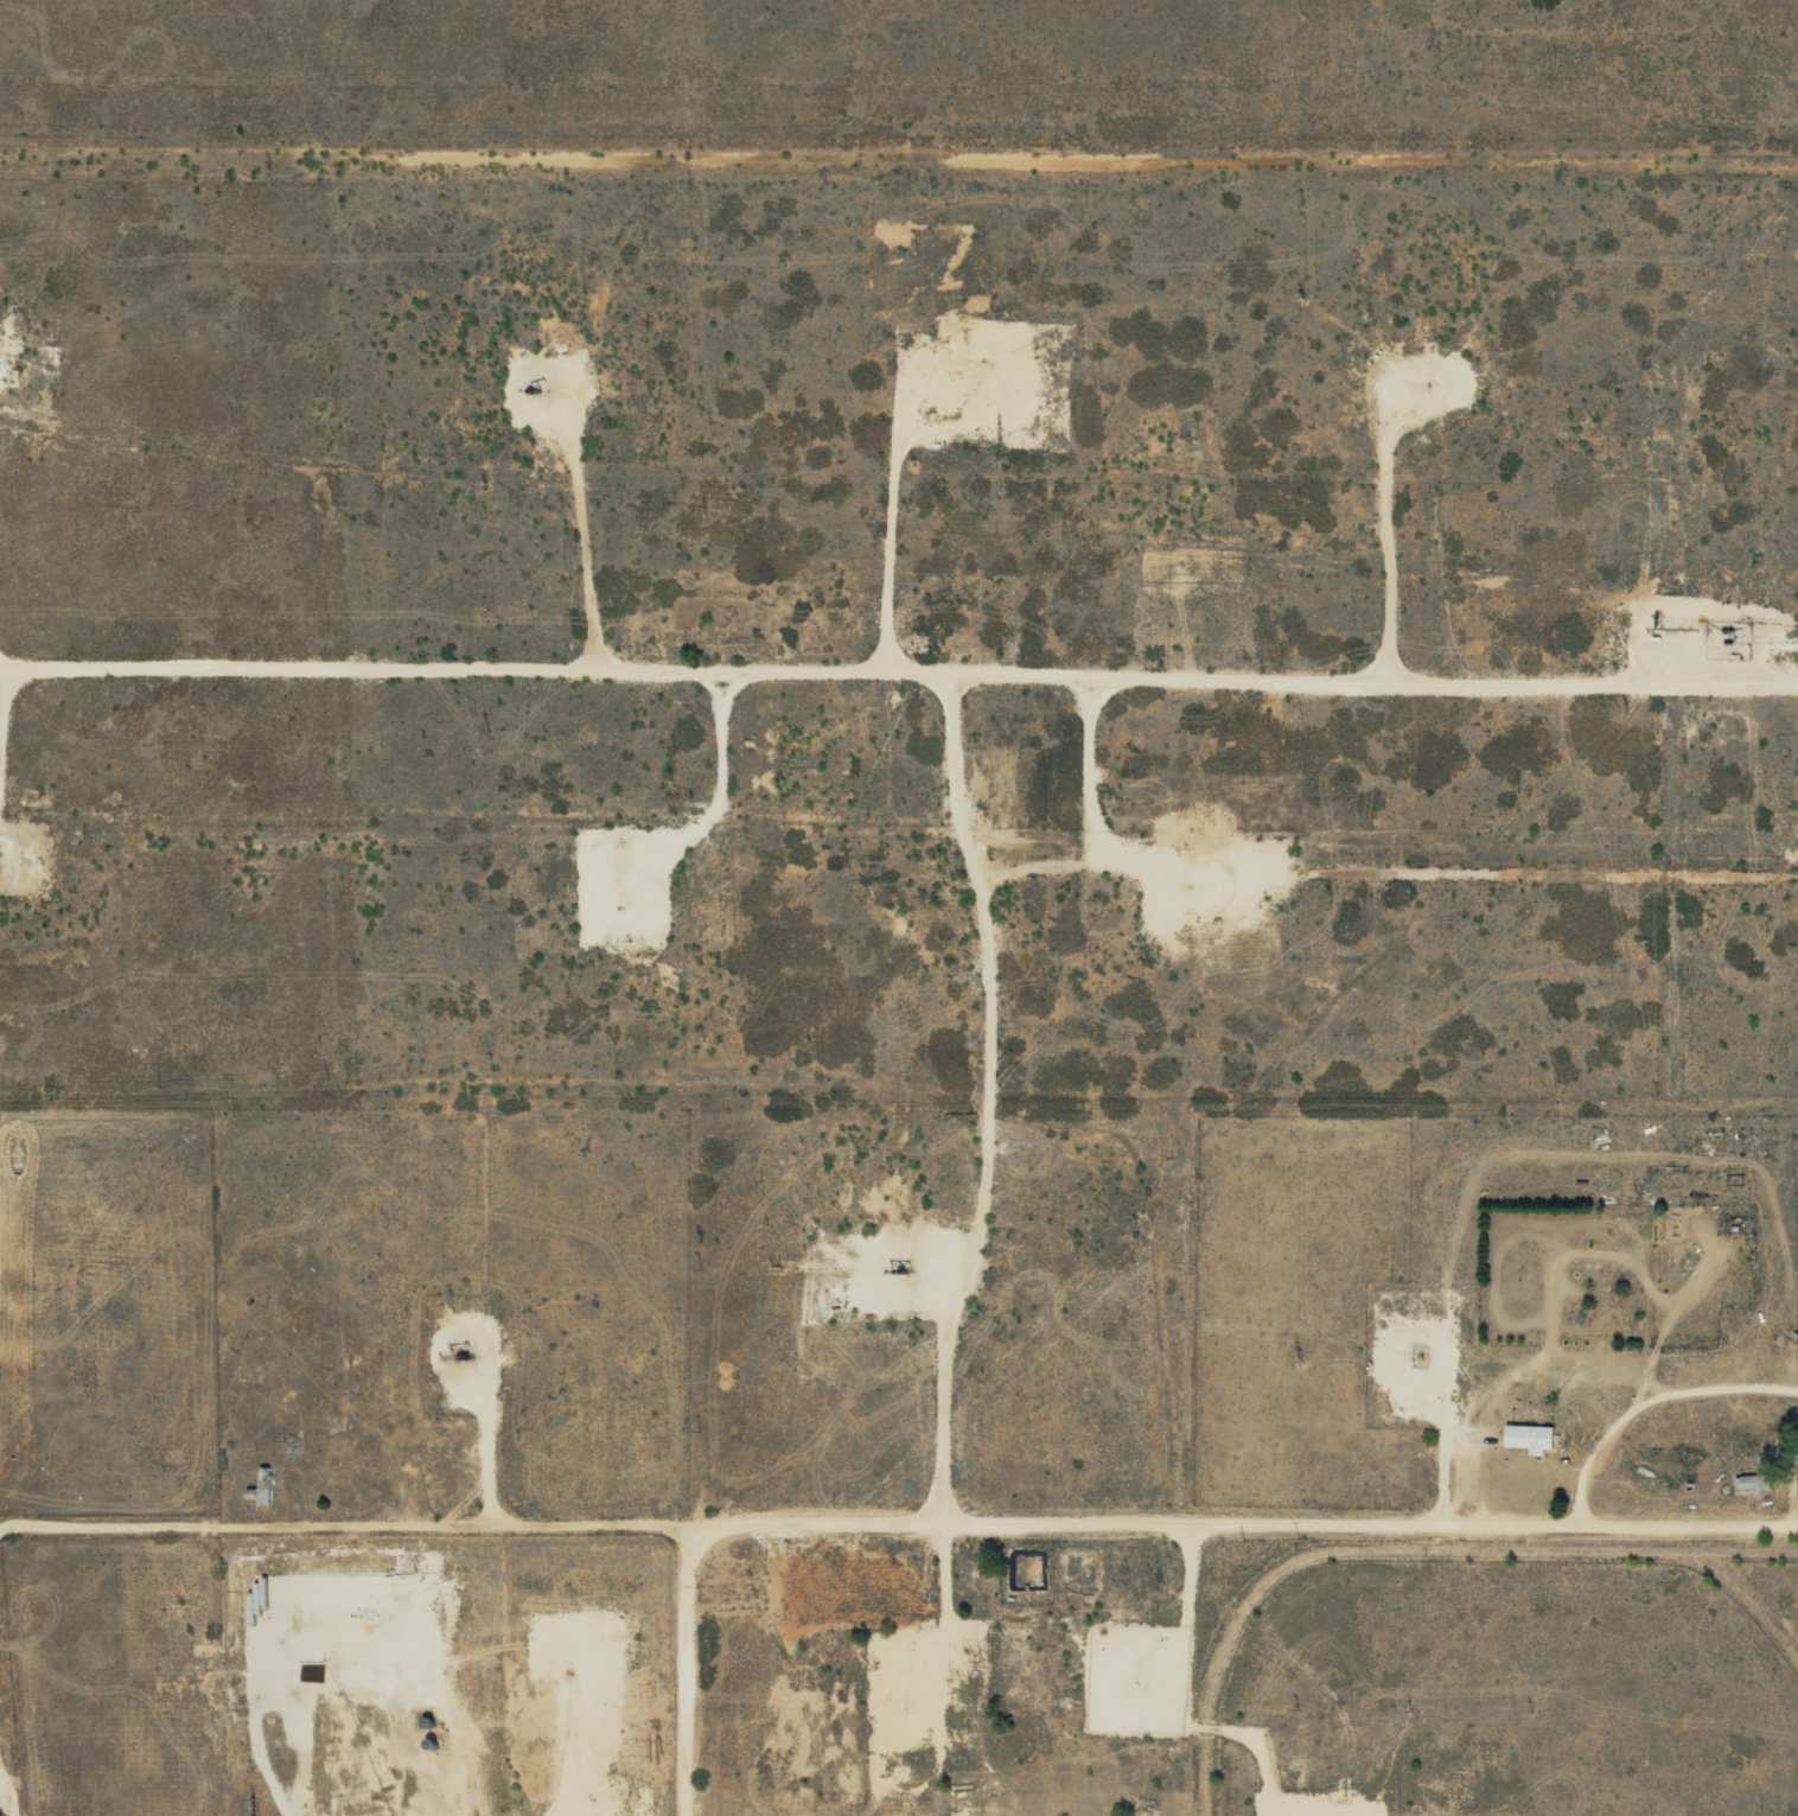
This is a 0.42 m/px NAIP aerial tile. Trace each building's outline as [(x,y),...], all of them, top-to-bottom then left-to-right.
[(1553,1449),(1554,1426),(1505,1424),(1504,1447),(1529,1448),(1529,1455),(1545,1456),(1545,1448),(1553,1449)]
